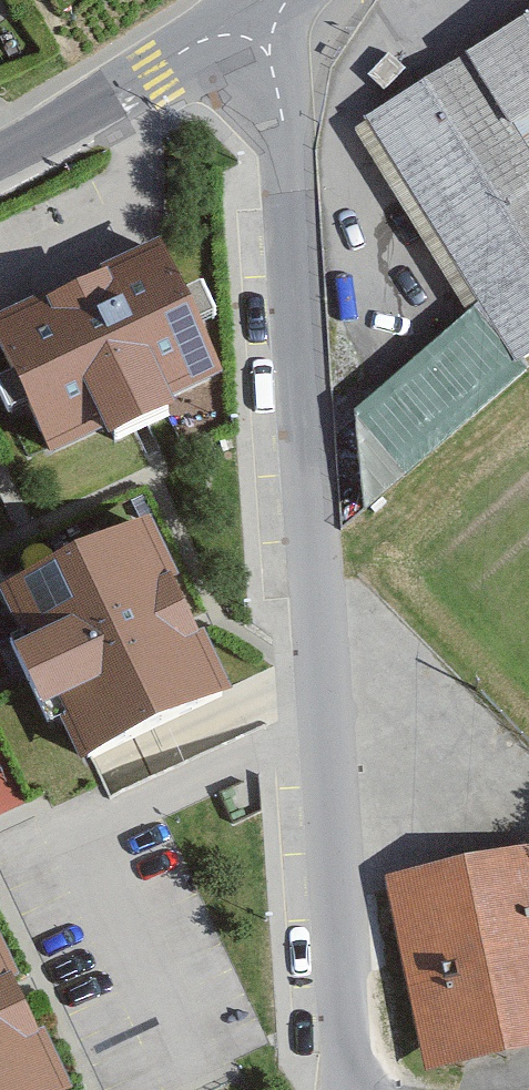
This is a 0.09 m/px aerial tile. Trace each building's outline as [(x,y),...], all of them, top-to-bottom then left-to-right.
[(359,134),(477,309),(352,415),(362,515),(528,374),(528,371),(523,365),(528,361),(528,25),(359,134)] [(0,324),(0,356),(51,464),(102,440),(109,453),(174,423),(167,409),(222,383),(159,249),(0,324)] [(151,527),(2,596),(29,654),(14,661),(42,723),(57,716),(81,769),(231,700),(151,527)] [(387,885),(426,1069),(528,1047),(528,856),(387,885)] [(0,955),(0,1089),(62,1089),(0,955)]
